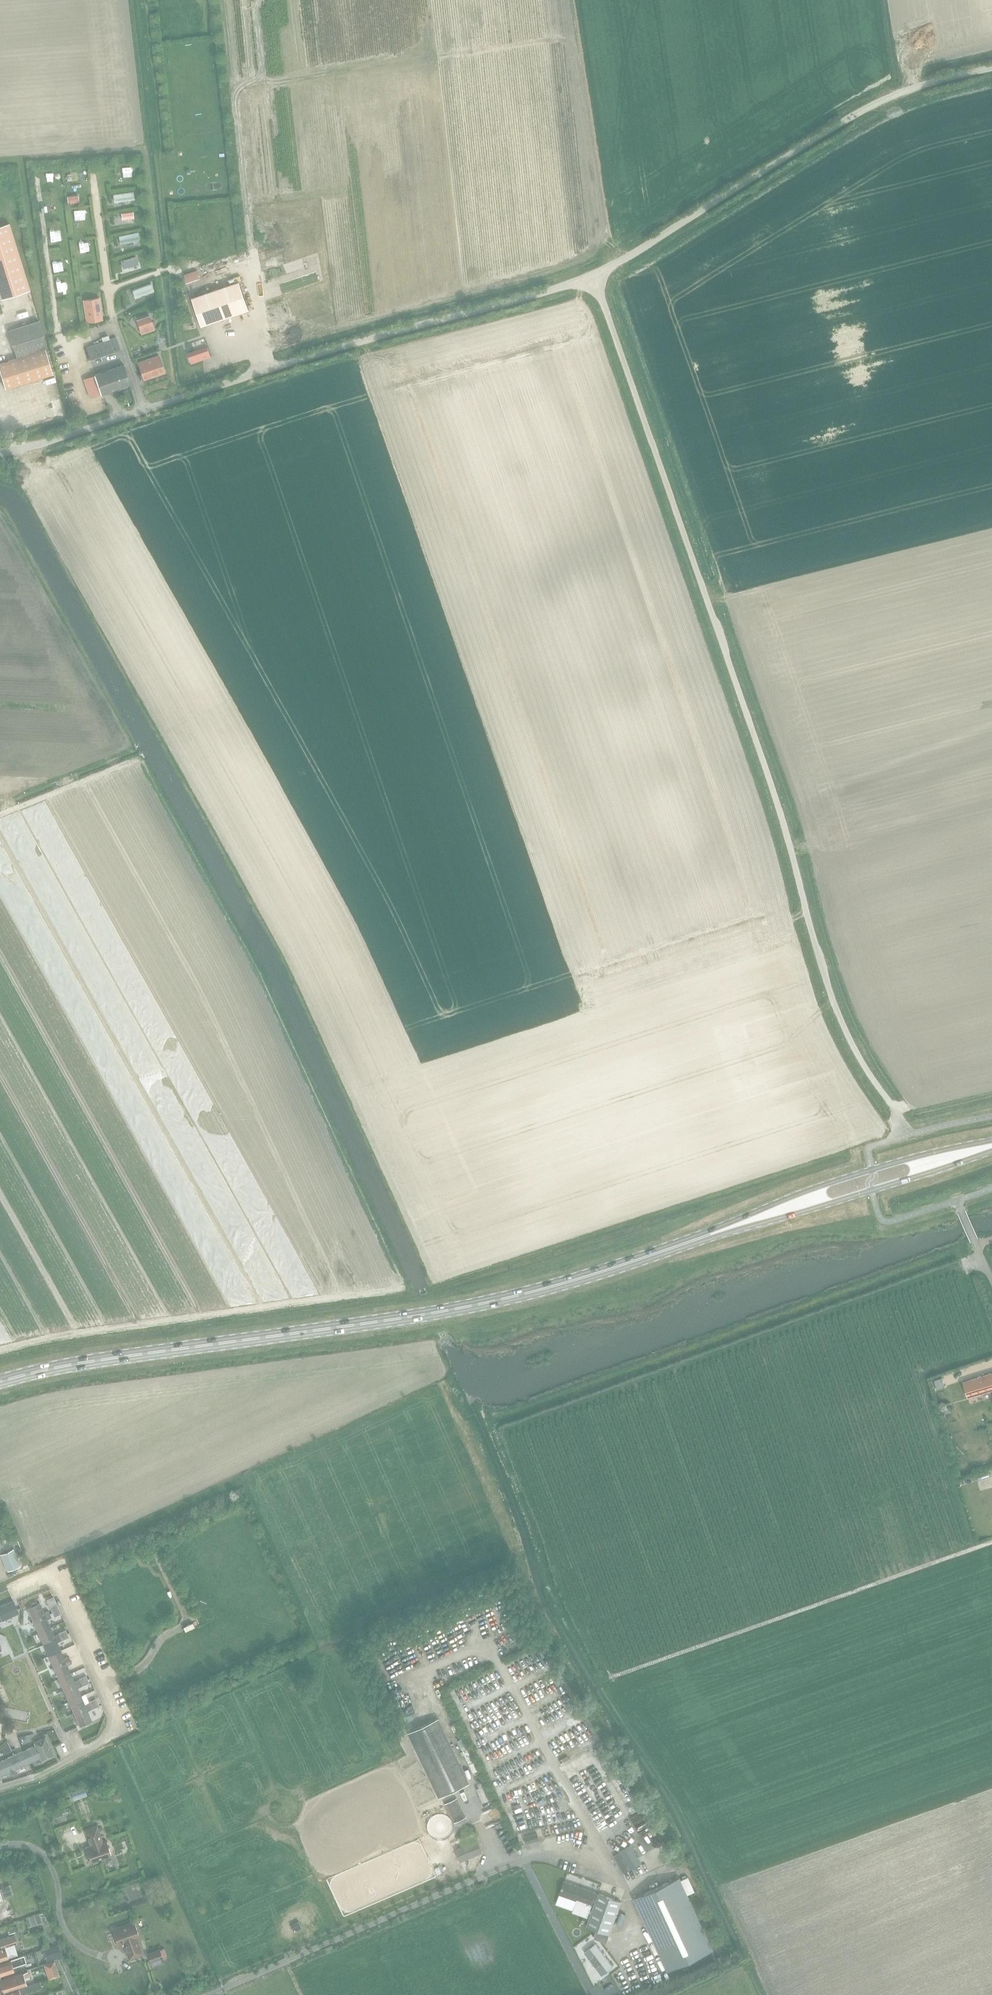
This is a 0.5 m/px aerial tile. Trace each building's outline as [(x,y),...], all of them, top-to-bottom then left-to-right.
[(0,225),(0,297),(0,298),(29,289),(8,223),(0,225)] [(197,270),(184,274),(186,282),(200,277),(197,270)] [(239,281),(192,297),(201,325),(249,309),(239,281)] [(99,297),(83,300),(86,322),(102,319),(99,297)] [(154,329),(149,315),(136,320),(139,328),(146,326),(148,331),(154,329)] [(0,362),(0,372),(5,388),(52,374),(44,348),(47,347),(38,320),(7,330),(16,357),(0,362)] [(90,359),(120,349),(115,337),(86,347),(90,359)] [(138,362),(143,379),(164,373),(159,356),(138,362)] [(93,374),(100,393),(130,384),(124,364),(93,374)] [(963,1381),(967,1396),(991,1389),(991,1372),(963,1381)] [(941,1377),(934,1379),(937,1389),(944,1387),(941,1377)] [(0,1553),(7,1570),(20,1564),(13,1547),(0,1553)] [(13,1600),(0,1605),(0,1616),(1,1619),(18,1611),(13,1600)] [(79,1724),(90,1719),(86,1710),(91,1708),(88,1701),(83,1703),(76,1687),(81,1685),(78,1678),(73,1680),(66,1664),(70,1662),(68,1655),(63,1658),(56,1641),(60,1639),(58,1633),(53,1635),(45,1618),(50,1616),(47,1610),(43,1612),(38,1602),(27,1607),(79,1724)] [(439,1797),(470,1782),(439,1716),(407,1731),(439,1797)] [(53,1755),(45,1736),(34,1742),(35,1745),(0,1761),(0,1779),(1,1778),(0,1775),(8,1771),(10,1776),(17,1772),(15,1768),(40,1757),(42,1760),(53,1755)] [(86,1793),(83,1786),(70,1791),(72,1798),(86,1793)] [(453,1822),(466,1816),(457,1796),(444,1802),(453,1822)] [(84,1847),(89,1862),(111,1855),(105,1840),(102,1841),(97,1824),(84,1829),(90,1845),(84,1847)] [(526,1843),(539,1840),(537,1833),(524,1836),(526,1843)] [(477,1838),(455,1848),(460,1861),(483,1852),(477,1838)] [(667,1970),(712,1949),(679,1876),(634,1897),(667,1970)] [(587,1917),(592,1905),(596,1892),(564,1880),(559,1893),(576,1899),(572,1911),(587,1917)] [(609,1934),(621,1901),(598,1893),(586,1926),(609,1934)] [(139,1936),(134,1921),(112,1928),(117,1943),(123,1941),(129,1958),(142,1953),(136,1937),(139,1936)] [(17,1954),(14,1943),(17,1942),(14,1934),(0,1939),(0,1943),(1,1947),(0,1947),(0,1960),(8,1957),(17,1954)] [(58,1944),(47,1948),(50,1959),(61,1955),(58,1944)] [(612,1967),(594,1946),(583,1954),(601,1976),(612,1967)] [(147,1952),(151,1966),(152,1967),(164,1963),(159,1948),(147,1952)] [(21,1960),(19,1956),(0,1963),(0,1975),(14,1970),(12,1963),(21,1960)] [(54,1960),(44,1963),(46,1970),(56,1966),(54,1960)] [(0,1980),(4,1991),(18,1986),(26,1984),(24,1978),(29,1976),(27,1971),(0,1980)] [(27,1991),(41,1986),(39,1981),(4,1993),(5,1994),(21,1994),(20,1993),(27,1991)]
